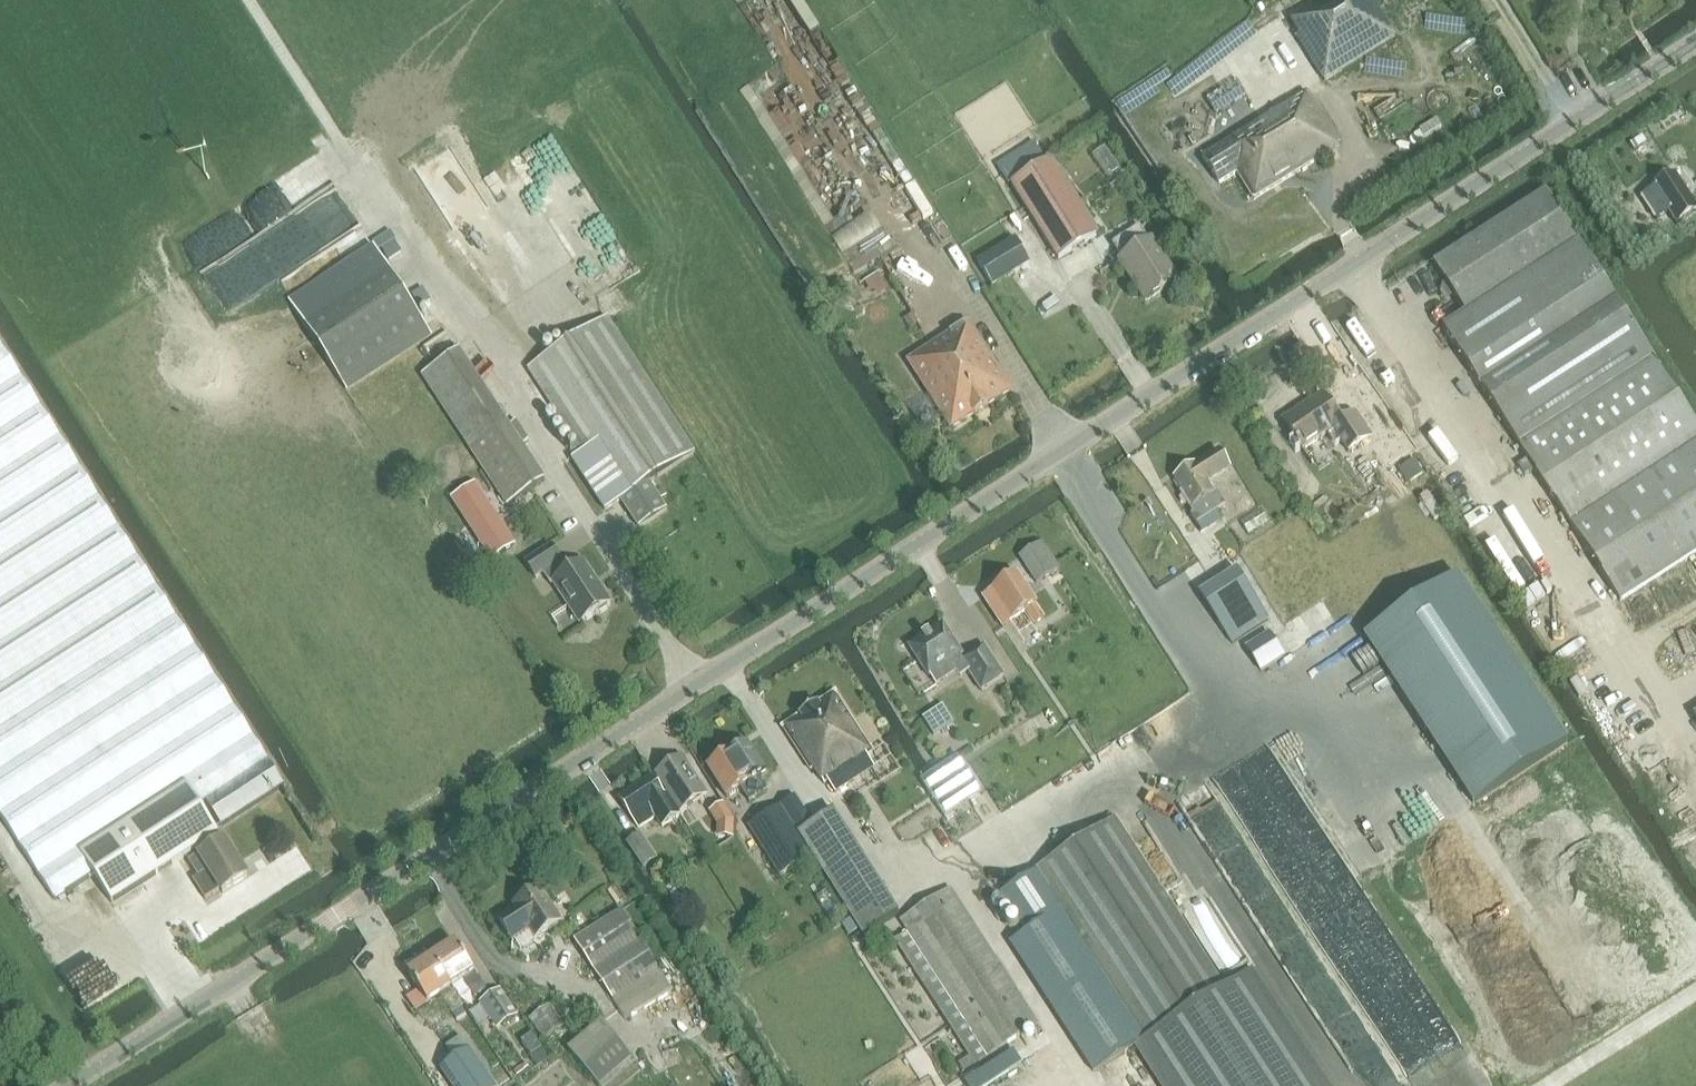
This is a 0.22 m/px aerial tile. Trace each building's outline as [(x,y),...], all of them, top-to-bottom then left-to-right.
[(1396,37),(1372,0),(1318,0),(1289,18),(1299,35),(1295,38),(1323,82),(1396,37)] [(1321,155),(1338,145),(1306,93),(1275,113),(1270,105),(1258,112),(1264,120),(1202,158),(1218,185),(1235,174),(1252,201),(1323,158),(1321,155)] [(1683,106),(1670,114),(1674,120),(1687,112),(1683,106)] [(1639,140),(1632,144),(1637,152),(1644,147),(1639,140)] [(1099,151),(1088,158),(1100,178),(1112,171),(1099,151)] [(448,152),(422,167),(433,186),(459,171),(448,152)] [(1051,160),(1010,185),(1058,261),(1098,236),(1051,160)] [(1660,220),(1673,212),(1681,225),(1695,216),(1695,199),(1680,173),(1657,187),(1658,189),(1646,197),(1660,220)] [(1546,193),(1434,265),(1465,314),(1442,329),(1618,604),(1695,553),(1695,426),(1546,193)] [(873,217),(835,237),(846,259),(885,239),(873,217)] [(1177,282),(1150,242),(1147,243),(1138,230),(1112,248),(1120,261),(1117,263),(1145,304),(1177,282)] [(1645,247),(1639,238),(1630,244),(1636,253),(1645,247)] [(1011,239),(977,259),(993,287),(1028,266),(1011,239)] [(373,245),(289,299),(348,390),(432,335),(373,245)] [(849,301),(838,307),(844,319),(856,312),(849,301)] [(607,318),(529,369),(582,451),(572,458),(606,511),(621,501),(638,528),(667,509),(650,482),(695,453),(676,423),(607,318)] [(950,429),(1010,391),(969,327),(956,335),(955,333),(908,363),(950,429)] [(55,900),(94,875),(78,850),(185,782),(201,806),(207,802),(222,826),(285,786),(99,498),(0,344),(0,814),(55,900)] [(459,351),(422,375),(471,450),(507,507),(546,483),(522,445),(530,440),(517,420),(509,425),(459,351)] [(1346,398),(1331,408),(1324,398),(1303,412),(1300,409),(1281,421),(1301,452),(1333,430),(1348,453),(1369,439),(1368,438),(1389,423),(1375,402),(1356,414),(1346,398)] [(1209,524),(1205,518),(1225,506),(1210,481),(1230,469),(1218,451),(1192,467),(1189,467),(1182,472),(1181,474),(1174,479),(1182,491),(1179,492),(1190,510),(1192,513),(1189,515),(1199,531),(1209,524)] [(1416,463),(1401,473),(1409,484),(1423,474),(1416,463)] [(1037,585),(1059,570),(1042,542),(1019,557),(1037,585)] [(551,547),(528,562),(537,575),(543,572),(552,585),(555,583),(570,606),(572,605),(582,620),(609,602),(598,586),(596,586),(581,564),(567,573),(559,562),(561,561),(551,547)] [(1236,570),(1199,593),(1231,644),(1268,620),(1236,570)] [(1035,625),(1044,619),(1035,606),(1037,605),(1017,575),(983,598),(1002,628),(1026,612),(1035,625)] [(1458,576),(1365,638),(1475,805),(1568,744),(1458,576)] [(1673,653),(1689,640),(1675,623),(1659,637),(1673,653)] [(962,656),(942,624),(908,646),(931,682),(936,679),(933,675),(962,656)] [(1286,657),(1270,632),(1246,647),(1262,672),(1286,657)] [(1003,678),(984,648),(961,662),(981,692),(1003,678)] [(835,793),(852,782),(845,771),(868,757),(866,754),(871,751),(834,694),(781,729),(810,773),(813,771),(823,786),(829,782),(835,793)] [(923,719),(934,735),(955,722),(943,705),(923,719)] [(756,778),(765,772),(747,743),(707,769),(726,798),(741,789),(749,802),(765,792),(756,778)] [(958,756),(921,781),(945,818),(982,793),(958,756)] [(683,759),(656,776),(669,797),(686,823),(694,818),(687,807),(706,796),(696,780),(683,759)] [(638,828),(655,817),(662,827),(679,815),(666,795),(665,795),(653,776),(618,800),(638,828)] [(219,834),(201,806),(185,782),(78,850),(94,875),(113,903),(219,834)] [(781,878),(813,857),(798,833),(798,832),(811,824),(794,797),(748,827),(781,878)] [(731,817),(723,804),(711,812),(719,824),(731,817)] [(833,811),(798,833),(813,857),(864,936),(899,913),(833,811)] [(1224,988),(1114,819),(1001,892),(1027,932),(1011,943),(1095,1072),(1138,1044),(1165,1085),(1324,1085),(1256,980),(1250,971),(1224,988)] [(627,842),(644,868),(658,859),(641,833),(627,842)] [(710,834),(699,841),(707,852),(718,845),(710,834)] [(247,879),(224,842),(189,864),(197,877),(206,872),(221,896),(247,879)] [(517,908),(499,920),(512,940),(530,928),(537,939),(561,923),(540,889),(515,905),(517,908)] [(968,940),(939,895),(899,921),(907,933),(894,941),(974,1065),(1037,1024),(978,933),(968,940)] [(181,919),(204,937),(217,920),(194,902),(181,919)] [(623,910),(574,940),(627,1021),(673,991),(623,910)] [(1296,1019),(1326,994),(1290,952),(1263,919),(1233,943),(1296,1019)] [(456,943),(432,958),(459,1000),(471,991),(475,997),(487,990),(456,943)] [(432,958),(408,973),(419,990),(428,1004),(441,996),(453,1014),(462,1008),(464,1007),(459,1000),(432,958)] [(519,1015),(503,989),(479,1005),(495,1030),(519,1015)] [(419,990),(408,997),(417,1011),(428,1004),(419,990)] [(548,1036),(566,1020),(547,1000),(530,1016),(548,1036)] [(243,1037),(270,1030),(264,1005),(237,1012),(243,1037)] [(462,1008),(453,1014),(457,1021),(467,1015),(462,1008)] [(1385,1017),(1374,1025),(1390,1049),(1401,1042),(1385,1017)] [(599,1085),(602,1085),(634,1058),(602,1021),(569,1050),(599,1085)] [(531,1033),(521,1040),(531,1054),(540,1049),(541,1048),(531,1033)] [(1375,1043),(1366,1051),(1382,1070),(1391,1062),(1375,1043)] [(925,1045),(909,1049),(915,1074),(931,1070),(925,1045)] [(469,1049),(440,1069),(451,1085),(494,1085),(469,1049)] [(531,1054),(528,1056),(535,1065),(546,1057),(540,1049),(531,1054)]
